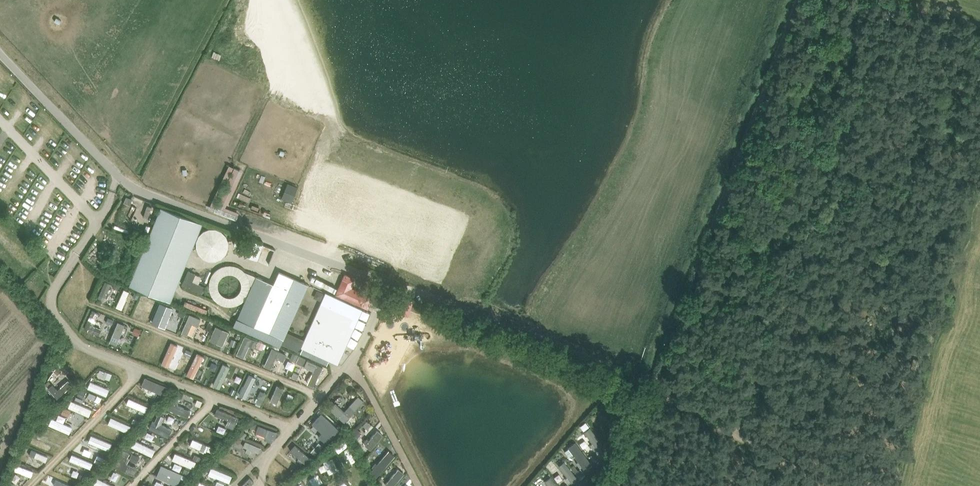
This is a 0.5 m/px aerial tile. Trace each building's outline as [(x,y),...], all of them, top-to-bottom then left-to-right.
[(813,1),(812,5),(818,10),(824,11),(825,3),(813,1)] [(800,91),(808,98),(819,85),(811,78),(800,91)] [(230,211),(245,171),(230,166),(216,206),(230,211)] [(287,184),(281,198),(289,201),(295,187),(287,184)] [(161,207),(129,285),(171,302),(203,224),(161,207)] [(30,213),(43,227),(48,223),(34,208),(30,213)] [(427,235),(434,219),(427,216),(419,231),(427,235)] [(226,235),(222,231),(221,231),(216,229),(216,228),(209,228),(204,230),(204,231),(203,231),(199,235),(197,240),(197,241),(197,247),(199,253),(203,258),(209,260),(216,260),(222,258),(226,253),(228,248),(228,247),(229,247),(229,241),(228,241),(226,235)] [(56,230),(51,235),(65,250),(70,246),(56,230)] [(238,250),(242,252),(242,253),(258,260),(264,244),(244,236),(243,239),(238,250)] [(189,270),(182,284),(203,293),(206,286),(193,281),(196,273),(189,270)] [(256,276),(239,312),(246,315),(243,321),(282,338),(280,343),(298,351),(300,346),(328,359),(337,363),(362,308),(325,292),(303,343),(302,342),(303,339),(286,331),(307,284),(279,271),(273,284),(262,279),(256,276)] [(341,283),(336,294),(367,308),(372,297),(351,287),(355,279),(345,274),(341,283)] [(108,282),(103,300),(110,302),(115,285),(108,282)] [(412,302),(406,299),(402,298),(397,296),(392,308),(401,312),(401,311),(408,314),(412,302)] [(96,312),(89,331),(103,337),(106,330),(99,327),(103,315),(96,312)] [(191,338),(199,320),(193,317),(185,336),(191,338)] [(136,353),(143,331),(136,329),(129,350),(136,353)] [(219,332),(218,344),(229,345),(230,333),(219,332)] [(145,351),(152,352),(155,337),(148,335),(145,351)] [(247,360),(256,344),(249,340),(240,356),(247,360)] [(277,349),(267,367),(275,371),(284,353),(277,349)] [(186,351),(185,366),(193,366),(194,351),(186,351)] [(650,370),(657,373),(663,357),(656,355),(650,370)] [(203,371),(209,372),(212,359),(206,358),(203,371)] [(316,372),(310,385),(317,389),(327,368),(311,361),(307,369),(316,372)] [(244,390),(250,375),(244,372),(237,386),(244,390)] [(62,400),(77,385),(72,380),(62,390),(56,384),(51,389),(62,400)] [(147,380),(146,387),(152,388),(151,393),(169,397),(172,385),(147,380)] [(287,405),(287,387),(277,387),(277,404),(287,405)] [(155,408),(158,401),(139,393),(136,399),(155,408)] [(348,412),(340,403),(333,410),(348,424),(368,402),(362,397),(348,412)] [(175,402),(171,410),(190,419),(194,411),(175,402)] [(77,414),(91,421),(94,415),(79,408),(77,414)] [(176,430),(165,425),(168,417),(160,414),(153,431),(172,439),(176,430)] [(176,425),(178,418),(173,416),(170,422),(176,425)] [(128,435),(130,429),(113,424),(111,431),(128,435)] [(601,457),(610,450),(594,428),(588,432),(596,444),(593,446),(601,457)] [(368,444),(373,450),(388,437),(382,431),(368,444)] [(38,432),(32,444),(39,447),(44,435),(38,432)] [(46,435),(43,442),(62,450),(65,443),(46,435)] [(101,437),(98,444),(115,451),(118,444),(101,437)] [(145,445),(162,450),(164,442),(148,437),(145,445)] [(578,442),(570,449),(588,471),(596,465),(578,442)] [(139,466),(142,459),(125,450),(117,467),(137,477),(142,468),(139,466)] [(305,463),(311,458),(303,450),(297,456),(305,463)] [(50,464),(53,457),(35,451),(31,462),(42,466),(44,461),(50,464)] [(393,452),(374,471),(380,478),(399,458),(393,452)] [(176,462),(197,470),(200,462),(179,453),(176,462)] [(352,454),(343,454),(343,462),(352,462),(352,454)] [(248,468),(251,462),(233,455),(231,461),(248,468)] [(326,463),(332,476),(342,472),(336,459),(326,463)] [(560,468),(575,485),(582,479),(566,462),(560,468)] [(20,466),(18,473),(36,478),(38,471),(20,466)] [(215,468),(212,476),(233,484),(237,476),(215,468)] [(388,485),(389,485),(398,485),(408,473),(401,468),(388,485)] [(326,483),(321,474),(312,480),(316,485),(321,485),(326,483)] [(254,481),(249,477),(244,483),(241,485),(249,485),(254,481)] [(547,482),(549,485),(560,485),(555,478),(547,482)]
